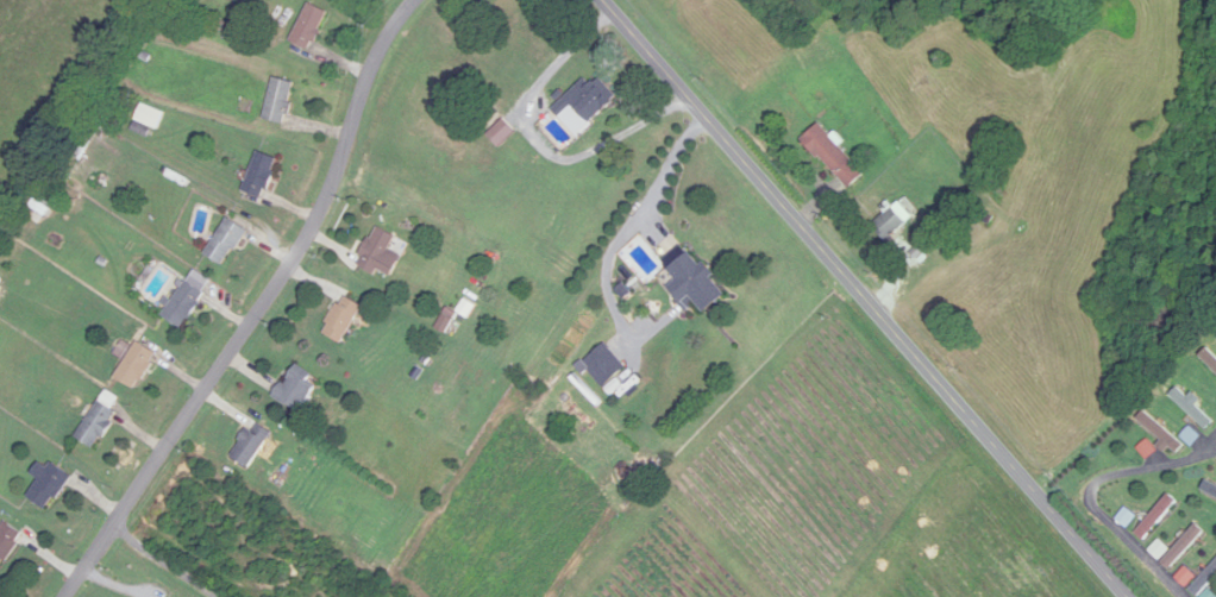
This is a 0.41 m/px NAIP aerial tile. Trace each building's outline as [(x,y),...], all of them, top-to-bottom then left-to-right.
[(329,13),(310,3),(291,42),(310,52),(329,13)] [(553,109),(561,119),(577,106),(592,124),(619,100),(596,73),(553,109)] [(263,118),(283,125),(297,86),(277,78),(263,118)] [(165,115),(144,105),(136,122),(157,132),(165,115)] [(804,140),(848,190),(865,176),(821,125),(804,140)] [(279,159),(259,152),(243,192),(264,200),(279,159)] [(40,225),(54,205),(39,195),(26,214),(40,225)] [(914,220),(901,203),(875,223),(888,240),(914,220)] [(249,233),(232,219),(204,252),(222,266),(249,233)] [(392,279),(404,256),(392,250),(398,237),(377,227),(359,262),(392,279)] [(728,295),(691,251),(668,271),(676,281),(668,288),(687,310),(696,302),(706,314),(728,295)] [(184,329),(206,294),(186,281),(164,317),(184,329)] [(321,329),(340,344),(366,310),(347,295),(321,329)] [(159,354),(139,341),(117,377),(137,390),(159,354)] [(583,364),(605,388),(627,368),(605,344),(583,364)] [(276,396),(302,413),(322,382),(297,365),(276,396)] [(1213,422),(1179,388),(1171,396),(1206,429),(1213,422)] [(76,435),(93,449),(121,413),(113,407),(119,400),(109,392),(76,435)] [(1185,446),(1147,411),(1139,419),(1178,454),(1185,446)] [(252,468),(274,432),(255,420),(233,456),(252,468)] [(29,498),(50,511),(71,478),(43,460),(33,475),(40,480),(29,498)] [(1207,482),(1203,492),(1215,498),(1215,486),(1207,482)] [(1179,503),(1171,495),(1135,531),(1143,539),(1179,503)] [(8,523),(0,533),(0,568),(26,537),(8,523)] [(1162,561),(1170,569),(1206,533),(1198,525),(1162,561)] [(1198,596),(1215,578),(1215,562),(1190,589),(1198,596)]
